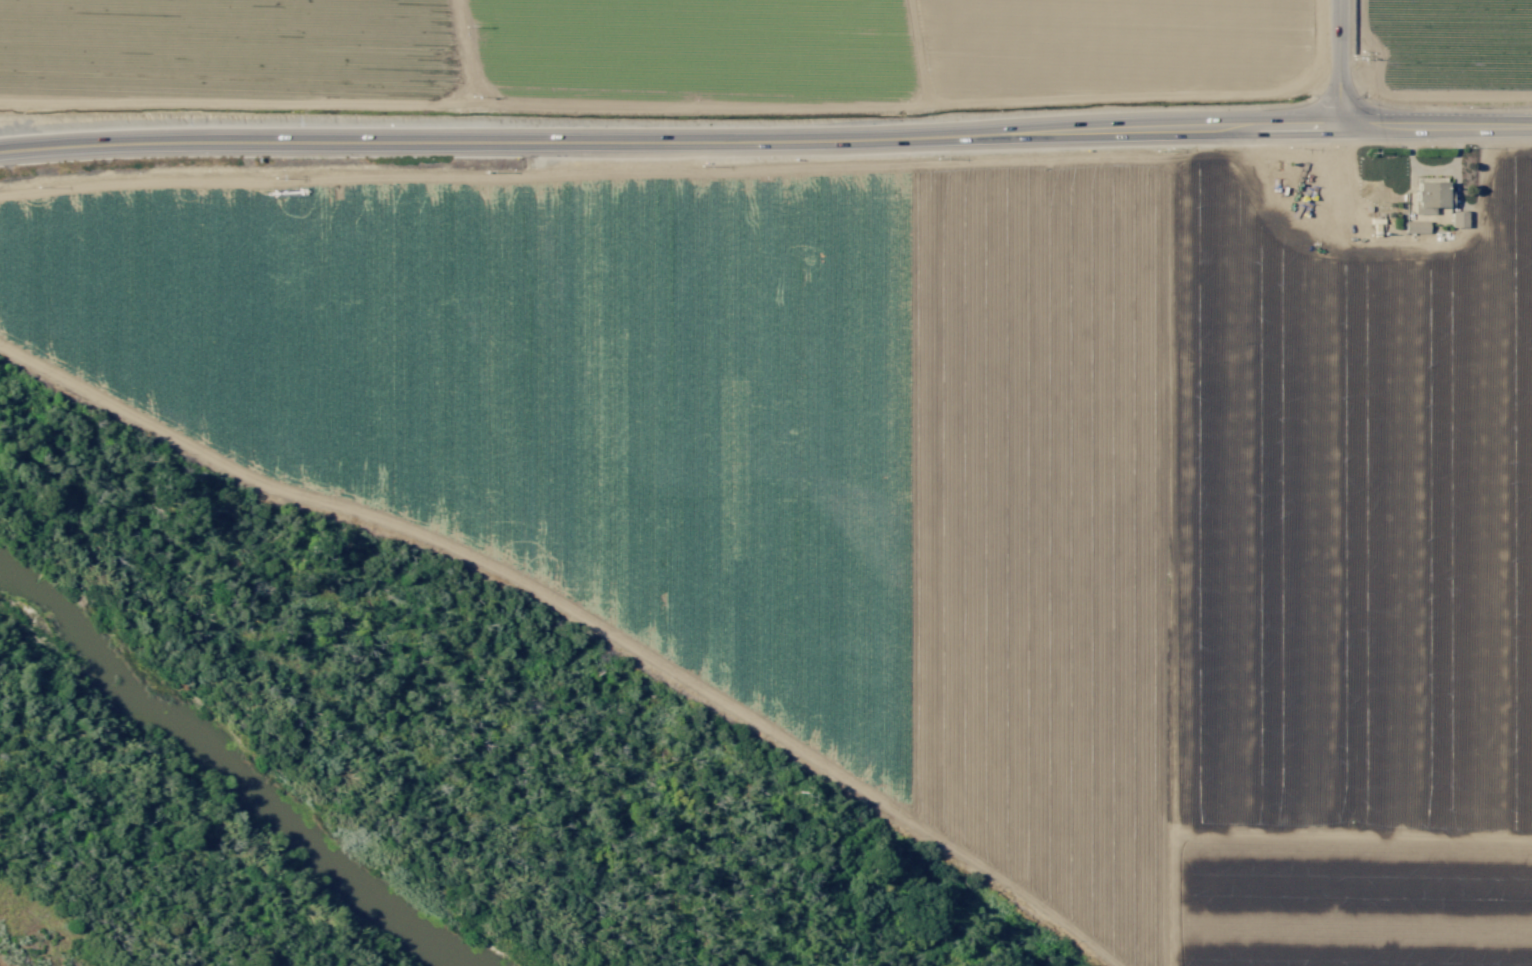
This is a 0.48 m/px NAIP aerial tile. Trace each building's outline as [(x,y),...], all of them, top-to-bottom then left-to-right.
[(1415,214),(1432,213),(1432,208),(1448,207),(1446,179),(1412,182),(1415,214)] [(1426,221),(1403,221),(1403,232),(1426,232),(1426,221)]
